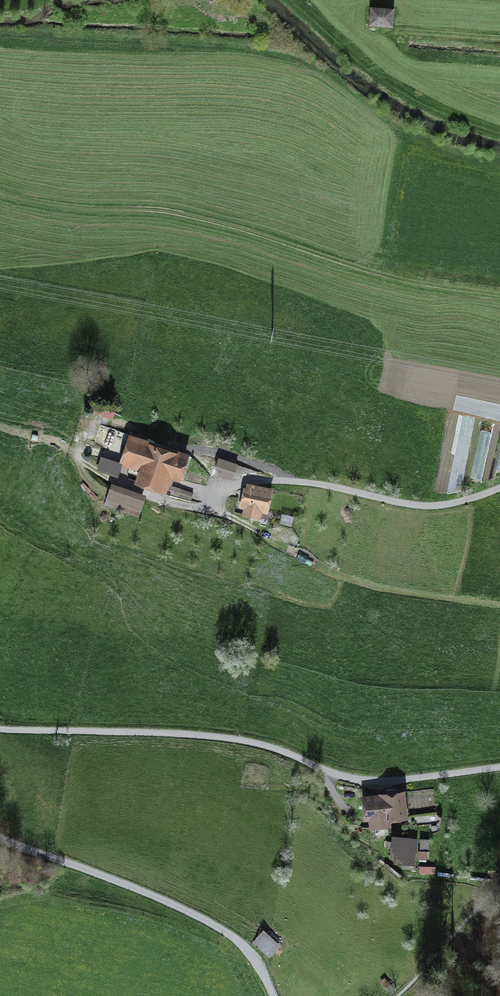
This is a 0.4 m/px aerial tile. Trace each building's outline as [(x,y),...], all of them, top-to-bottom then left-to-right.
[(391,10),(367,9),(366,28),(389,29),(391,10)] [(109,427),(113,415),(92,409),(90,415),(100,418),(98,423),(109,427)] [(482,429),(470,476),(481,478),(492,431),(482,429)] [(189,452),(129,432),(120,462),(139,469),(135,481),(167,492),(172,476),(180,479),(189,452)] [(213,459),(204,453),(200,460),(209,465),(213,459)] [(237,465),(218,459),(214,470),(234,476),(237,465)] [(267,517),(272,491),(245,485),(239,510),(244,511),(242,519),(260,523),(261,516),(267,517)] [(146,496),(112,486),(105,507),(139,518),(146,496)] [(171,495),(191,501),(193,494),(173,488),(171,495)] [(408,818),(406,787),(378,789),(378,791),(361,792),(363,821),(369,820),(369,829),(391,827),(391,819),(408,818)] [(418,846),(393,842),(391,855),(399,856),(398,867),(414,870),(418,846)] [(267,958),(279,948),(267,933),(255,942),(267,958)]
